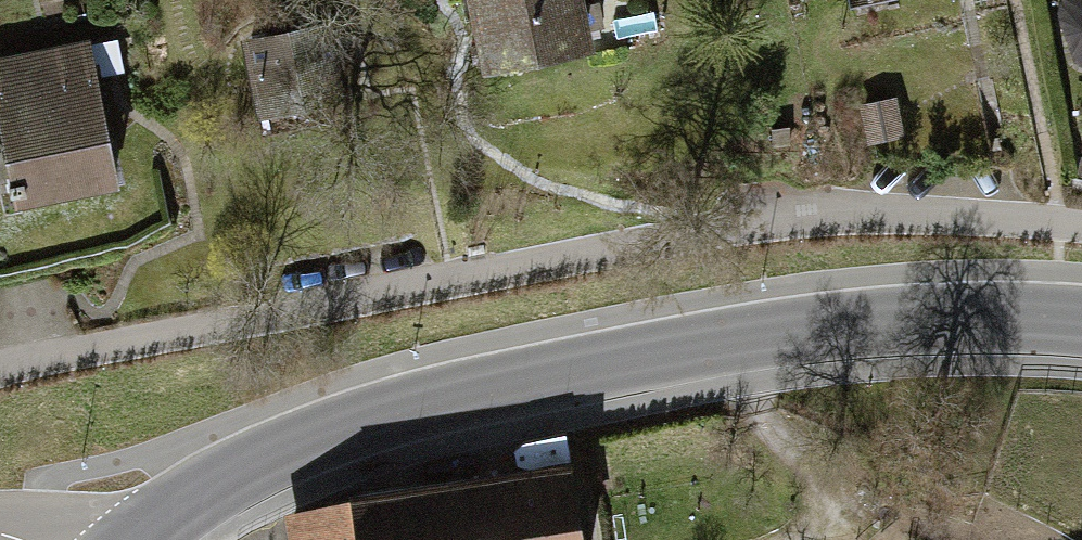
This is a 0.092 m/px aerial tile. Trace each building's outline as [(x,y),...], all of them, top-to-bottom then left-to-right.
[(605,46),(593,0),(458,0),(480,79),(605,46)] [(307,22),(224,38),(242,126),(325,109),(307,22)] [(0,54),(0,182),(4,201),(107,182),(81,39),(0,54)] [(294,511),(299,539),(580,539),(568,466),(294,511)]
